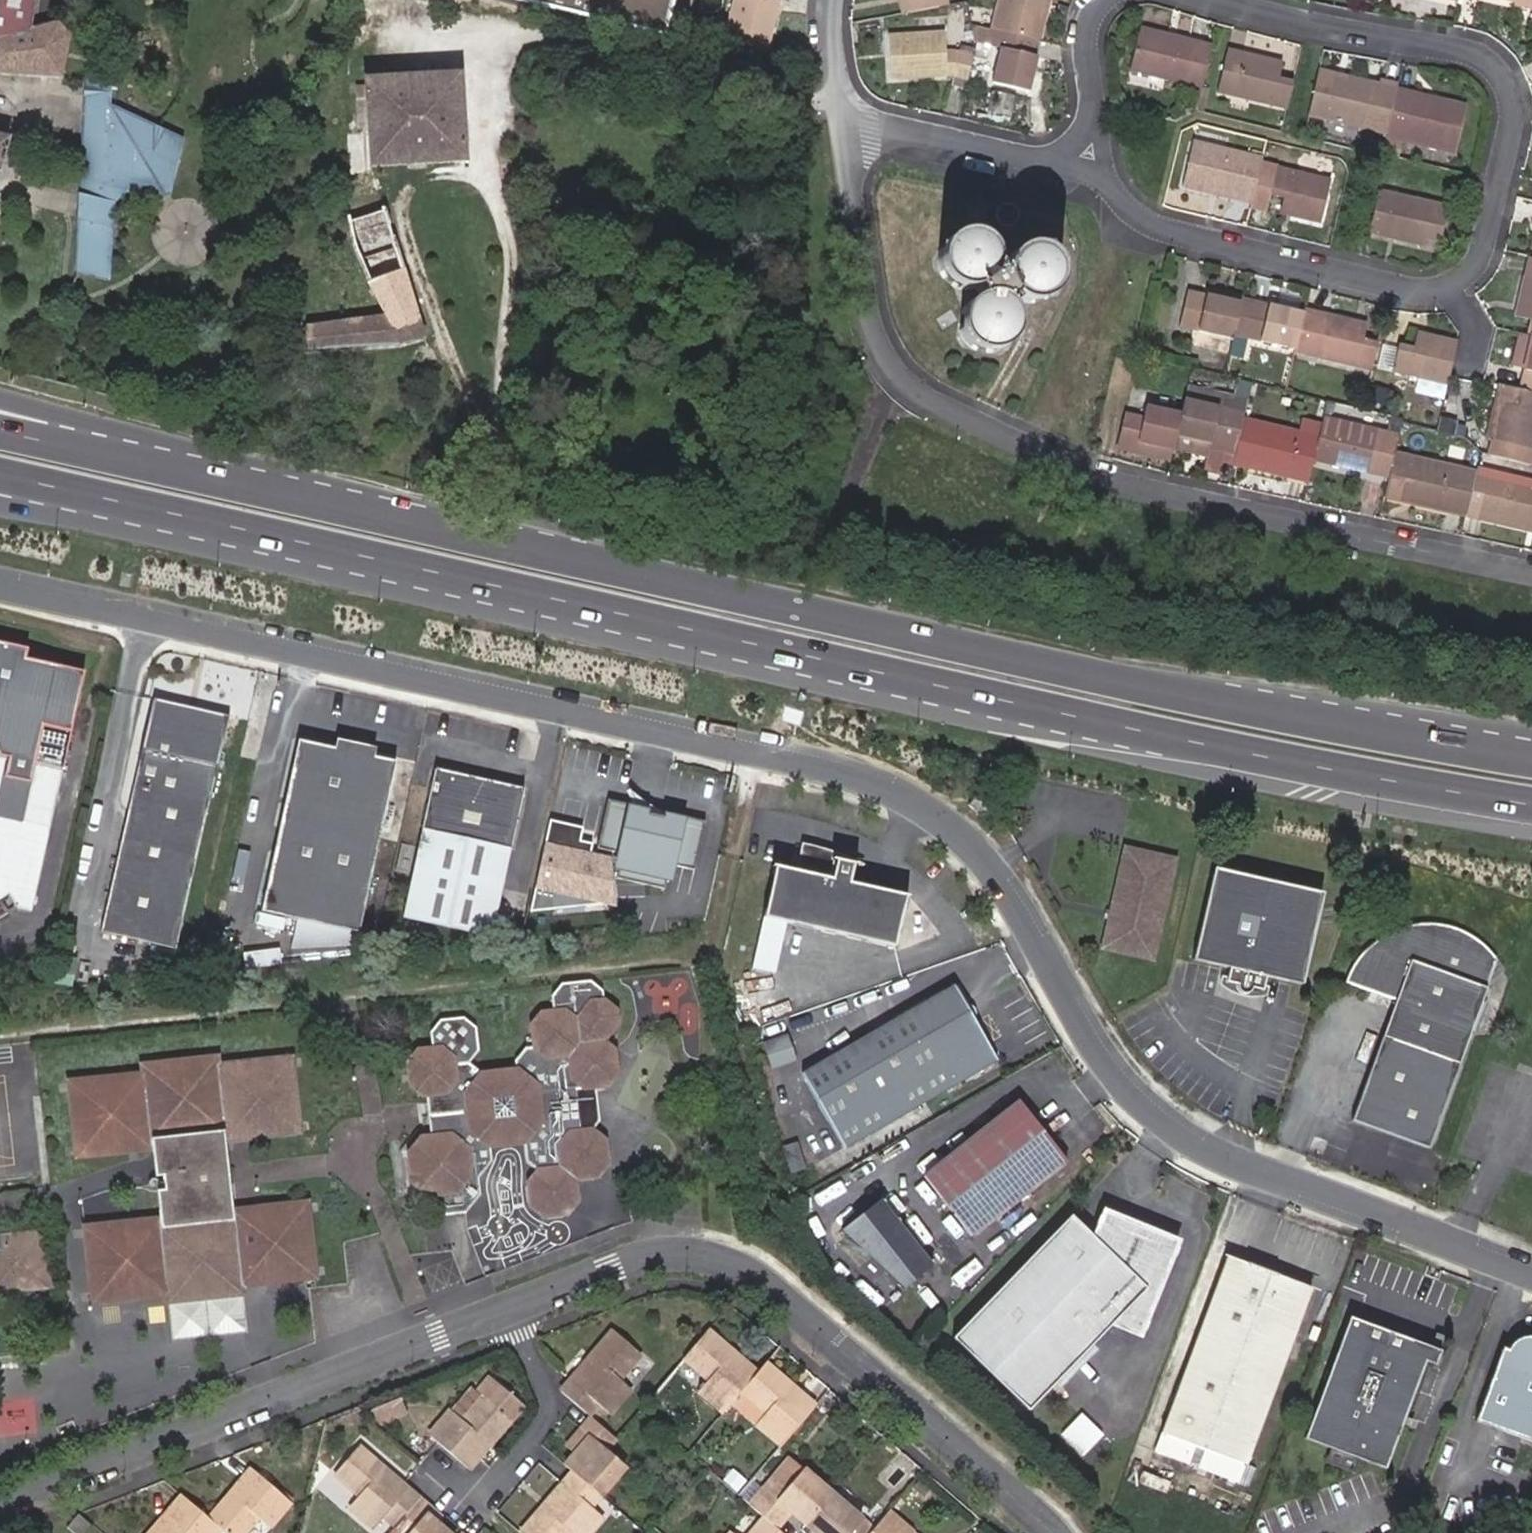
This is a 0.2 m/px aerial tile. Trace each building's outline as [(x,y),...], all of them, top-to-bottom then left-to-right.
[(40,78),(49,78),(63,79),(72,35),(57,21),(31,28),(36,0),(0,0),(0,76),(40,78)] [(667,33),(674,0),(534,0),(667,33)] [(780,1),(788,3),(789,0),(733,0),(725,30),(732,32),(727,51),(765,61),(780,1)] [(948,0),(901,0),(903,14),(949,6),(948,0)] [(989,29),(1037,41),(1044,13),(1042,12),(1045,0),(996,0),(989,29)] [(1065,19),(1068,10),(1058,6),(1054,17),(1064,21),(1065,19)] [(1028,93),(1037,58),(1033,57),(1037,41),(989,29),(969,25),(973,44),(999,50),(991,84),(1028,93)] [(1201,87),(1210,46),(1168,36),(1169,34),(1139,27),(1129,70),(1200,88),(1201,87)] [(966,81),(974,49),(959,45),(958,51),(957,51),(945,52),(944,32),(887,35),(889,81),(953,78),(966,81)] [(1285,110),(1292,82),(1278,79),(1282,62),(1242,53),(1241,58),(1225,54),(1216,93),(1285,110)] [(87,175),(92,77),(112,79),(112,78),(84,70),(84,89),(83,97),(79,175),(87,175)] [(1396,93),(1396,90),(1317,72),(1307,116),(1343,125),(1341,138),(1368,144),(1371,131),(1386,135),(1396,93)] [(463,159),(458,75),(366,81),(366,87),(355,88),(356,101),(367,100),(372,165),(463,159)] [(170,195),(184,140),(110,105),(112,79),(92,77),(87,175),(79,175),(77,223),(74,268),(109,277),(113,205),(126,193),(159,201),(170,195)] [(1202,116),(1207,88),(1201,87),(1200,88),(1194,114),(1202,116)] [(1455,152),(1466,109),(1436,101),(1435,104),(1412,99),(1413,97),(1396,93),(1386,135),(1455,152)] [(8,137),(0,134),(0,167),(8,137)] [(423,337),(388,223),(373,175),(366,177),(363,134),(342,135),(343,179),(346,215),(352,246),(368,283),(386,316),(305,327),(306,349),(396,343),(423,337)] [(1381,155),(1384,143),(1373,140),(1369,155),(1381,155)] [(1399,159),(1402,145),(1384,141),(1384,143),(1381,155),(1399,159)] [(1260,164),(1261,158),(1259,158),(1192,142),(1181,186),(1211,193),(1212,189),(1238,195),(1239,190),(1253,193),(1260,164)] [(1319,225),(1330,180),(1260,164),(1253,193),(1251,203),(1250,209),(1265,213),(1269,197),(1281,200),(1291,202),(1288,218),(1319,225)] [(1251,203),(1253,193),(1239,190),(1238,195),(1237,199),(1251,203)] [(1438,244),(1447,206),(1378,190),(1368,231),(1393,237),(1393,241),(1423,248),(1425,241),(1438,244)] [(1288,218),(1291,202),(1281,200),(1277,216),(1288,218)] [(1052,293),(1055,289),(1058,284),(1060,279),(1060,273),(1060,268),(1058,262),(1055,257),(1051,253),(1047,249),(1041,247),(1036,245),(1030,245),(1025,246),(1019,247),(1014,250),(1010,254),(1007,258),(1004,263),(1003,269),(994,266),(994,261),(994,255),(992,250),(989,245),(986,240),(981,237),(976,234),(971,233),(965,232),(960,233),(954,235),(949,237),(945,241),(942,245),(939,251),(937,256),(937,261),(937,267),(939,272),(942,277),(945,281),(950,285),(955,287),(960,289),(966,290),(972,289),(974,288),(977,297),(974,298),(969,301),(965,305),(961,309),(959,314),(957,319),(957,325),(957,331),(959,336),(962,341),(966,346),(975,352),(981,353),(987,353),(992,352),(998,350),(1003,348),(1007,344),(1010,340),(1013,334),(1014,329),(1015,323),(1014,318),(1012,312),(1009,308),(1006,303),(1012,296),(1015,298),(1021,301),(1026,302),(1032,303),(1037,302),(1043,300),(1048,297),(1052,293)] [(1527,257),(1515,306),(1531,310),(1531,258),(1527,257)] [(109,277),(74,268),(73,272),(109,281),(109,277)] [(1241,298),(1242,295),(1209,288),(1207,295),(1240,302),(1241,298)] [(1232,336),(1240,302),(1207,295),(1205,294),(1187,290),(1178,328),(1231,340),(1232,336)] [(1294,350),(1302,312),(1241,298),(1240,302),(1232,336),(1294,350)] [(1531,313),(1531,310),(1515,306),(1513,317),(1530,321),(1531,313)] [(1376,343),(1363,340),(1353,337),(1357,321),(1303,308),(1302,312),(1294,350),(1293,354),(1369,371),(1376,343)] [(1363,340),(1367,323),(1357,321),(1353,337),(1363,340)] [(1420,350),(1425,333),(1416,331),(1412,347),(1420,350)] [(1447,386),(1458,341),(1425,333),(1420,350),(1412,347),(1398,344),(1391,373),(1447,386)] [(1522,370),(1530,336),(1527,336),(1519,334),(1511,367),(1511,368),(1522,370)] [(1530,336),(1522,370),(1517,390),(1531,394),(1531,337),(1530,336)] [(1379,410),(1385,388),(1371,384),(1366,407),(1379,410)] [(1513,403),(1516,390),(1500,386),(1497,399),(1513,403)] [(1531,450),(1531,394),(1517,390),(1516,390),(1513,403),(1497,399),(1487,440),(1491,441),(1487,456),(1531,467),(1531,450)] [(1243,419),(1244,413),(1185,399),(1182,414),(1176,437),(1210,444),(1235,450),(1243,419)] [(1176,437),(1182,414),(1146,405),(1143,418),(1125,414),(1119,439),(1172,452),(1172,451),(1176,437)] [(1387,478),(1394,451),(1398,434),(1323,417),(1321,424),(1318,436),(1312,461),(1387,478)] [(1453,437),(1456,421),(1439,417),(1435,433),(1453,437)] [(1312,461),(1318,436),(1299,432),(1243,419),(1235,450),(1232,465),(1307,483),(1312,461)] [(1318,436),(1321,424),(1302,420),(1299,432),(1318,436)] [(1207,458),(1210,444),(1176,437),(1172,451),(1207,458)] [(1172,452),(1119,439),(1117,449),(1170,461),(1172,452)] [(1465,514),(1475,470),(1394,451),(1387,478),(1383,498),(1464,516),(1465,514)] [(1475,470),(1465,514),(1527,529),(1530,514),(1531,514),(1531,483),(1475,470)] [(36,764),(40,744),(68,750),(87,669),(28,655),(31,646),(0,639),(0,755),(36,764)] [(222,718),(148,700),(95,933),(168,950),(222,718)] [(389,762),(291,740),(256,909),(352,929),(389,762)] [(31,911),(62,768),(68,750),(40,744),(36,764),(0,755),(0,901),(8,895),(18,909),(31,911)] [(517,789),(430,771),(397,920),(486,939),(517,789)] [(693,870),(704,821),(654,811),(653,815),(631,810),(632,806),(604,799),(593,848),(621,854),(616,879),(664,889),(670,865),(693,870)] [(1152,960),(1175,859),(1124,847),(1100,948),(1152,960)] [(893,947),(905,895),(849,883),(852,863),(808,854),(804,872),(773,865),(762,917),(786,923),(893,947)] [(1301,984),(1320,899),(1306,896),(1295,890),(1270,881),(1251,878),(1226,877),(1212,874),(1192,959),(1229,968),(1226,982),(1236,984),(1237,989),(1240,993),(1244,993),(1248,992),(1249,990),(1250,987),(1261,990),(1264,975),(1301,984)] [(773,974),(786,923),(762,917),(750,968),(773,974)] [(1428,1148),(1486,988),(1496,959),(1480,942),(1462,931),(1452,927),(1441,924),(1418,923),(1406,926),(1388,933),(1368,946),(1359,956),(1352,965),(1343,982),(1394,1000),(1351,1120),(1428,1148)] [(429,1043),(415,1044),(404,1057),(407,1076),(423,1090),(431,1090),(437,1130),(417,1131),(406,1145),(405,1147),(409,1179),(428,1195),(429,1206),(440,1216),(465,1212),(479,1196),(476,1178),(489,1163),(491,1162),(489,1145),(522,1143),(525,1162),(538,1172),(535,1174),(527,1183),(530,1206),(545,1215),(568,1214),(579,1201),(577,1183),(576,1180),(601,1176),(610,1165),(608,1140),(596,1129),(602,1122),(599,1088),(608,1086),(619,1072),(617,1049),(607,1043),(617,1023),(616,1009),(602,999),(601,990),(588,980),(560,984),(550,995),(552,1009),(540,1011),(530,1022),(532,1040),(524,1041),(514,1053),(514,1061),(478,1066),(466,1056),(475,1043),(472,1020),(460,1011),(436,1014),(427,1027),(429,1043)] [(774,1019),(762,982),(739,989),(751,1027),(774,1019)] [(844,1147),(996,1060),(953,985),(800,1073),(844,1147)] [(795,1060),(786,1035),(762,1043),(770,1069),(795,1060)] [(138,1072),(64,1082),(73,1155),(156,1146),(164,1216),(156,1217),(80,1226),(89,1301),(163,1291),(157,1244),(158,1244),(231,1235),(237,1284),(310,1276),(302,1201),(228,1209),(220,1140),(295,1131),(286,1058),(213,1065),(211,1056),(137,1064),(138,1072)] [(971,1237),(1066,1162),(1017,1100),(922,1175),(971,1237)] [(866,1197),(833,1229),(892,1290),(925,1257),(866,1197)] [(1112,1322),(1145,1288),(1094,1239),(1069,1215),(951,1338),(1027,1411),(1112,1322)] [(1137,1332),(1174,1242),(1104,1215),(1094,1239),(1145,1288),(1112,1322),(1137,1332)] [(35,1287),(49,1285),(45,1258),(44,1251),(37,1252),(35,1233),(0,1237),(0,1252),(0,1253),(0,1291),(14,1290),(35,1287)] [(168,1340),(243,1331),(237,1284),(231,1235),(158,1244),(157,1244),(163,1291),(168,1340)] [(1245,1464),(1311,1288),(1226,1256),(1160,1432),(1204,1449),(1245,1464)] [(14,1290),(0,1291),(0,1299),(16,1297),(14,1290)] [(1384,1469),(1424,1363),(1433,1367),(1439,1350),(1348,1317),(1303,1439),(1384,1469)] [(612,1332),(569,1382),(560,1393),(589,1417),(599,1406),(609,1414),(628,1390),(619,1382),(641,1357),(612,1332)] [(756,1375),(705,1333),(684,1359),(710,1380),(699,1392),(724,1413),(731,1405),(756,1375)] [(1524,1337),(1517,1339),(1511,1343),(1507,1349),(1502,1347),(1474,1421),(1531,1442),(1531,1338),(1524,1337)] [(755,1425),(781,1447),(815,1409),(764,1365),(756,1375),(731,1405),(755,1425)] [(429,1438),(441,1448),(467,1470),(477,1458),(510,1421),(524,1406),(497,1383),(487,1375),(474,1390),(484,1398),(462,1424),(450,1414),(429,1438)] [(450,1414),(462,1424),(484,1398),(474,1390),(472,1388),(450,1414)] [(403,1401),(370,1415),(381,1423),(408,1412),(403,1401)] [(615,1440),(592,1420),(582,1433),(590,1441),(576,1457),(566,1468),(573,1474),(600,1496),(623,1469),(605,1453),(615,1440)] [(590,1441),(582,1433),(568,1450),(576,1457),(590,1441)] [(394,1528),(417,1500),(406,1491),(357,1449),(334,1478),(358,1499),(349,1510),(374,1531),(384,1519),(394,1528)] [(1239,1480),(1245,1464),(1204,1449),(1198,1466),(1239,1480)] [(793,1512),(808,1524),(833,1496),(804,1470),(790,1459),(774,1478),(749,1507),(764,1520),(777,1531),(793,1512)] [(748,1482),(732,1470),(722,1483),(738,1495),(748,1482)] [(600,1496),(573,1474),(563,1486),(522,1532),(588,1532),(600,1518),(589,1509),(600,1496)] [(218,1532),(242,1532),(252,1520),(265,1529),(285,1505),(249,1475),(207,1524),(216,1531),(218,1532)] [(840,1502),(833,1496),(808,1524),(818,1532),(872,1532),(874,1531),(840,1502)] [(179,1500),(152,1532),(215,1532),(216,1531),(207,1524),(179,1500)] [(434,1525),(423,1516),(428,1510),(417,1500),(394,1528),(390,1532),(443,1532),(434,1525)] [(423,1516),(434,1525),(439,1519),(428,1510),(423,1516)] [(874,1531),(872,1532),(915,1532),(916,1531),(891,1510),(874,1531)] [(89,1525),(77,1514),(68,1525),(76,1532),(83,1532),(89,1525)] [(777,1531),(764,1520),(754,1532),(780,1532),(777,1531)]
